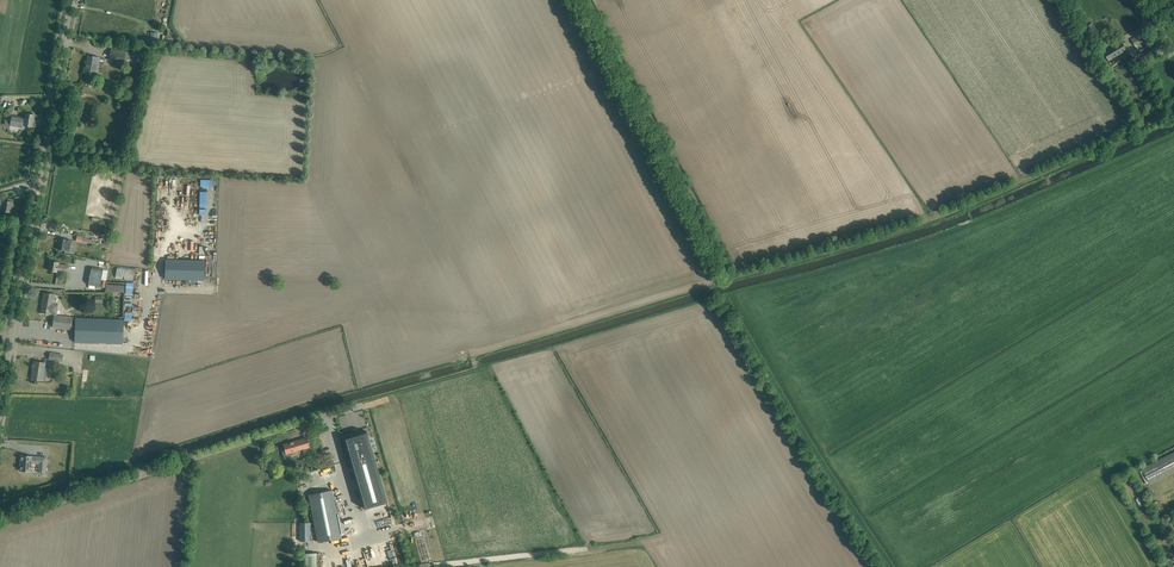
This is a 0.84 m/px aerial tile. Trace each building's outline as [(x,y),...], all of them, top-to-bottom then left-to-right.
[(1149,42),(1143,32),(1131,39),(1137,50),(1149,42)] [(1121,42),(1116,45),(1104,52),(1109,60),(1113,57),(1114,57),(1126,50),(1121,42)] [(123,63),(126,53),(111,50),(109,60),(123,63)] [(97,75),(100,57),(88,55),(87,64),(88,65),(87,73),(97,75)] [(7,114),(6,120),(11,120),(10,125),(17,127),(23,128),(23,125),(33,127),(35,114),(29,113),(25,113),(24,118),(21,117),(12,115),(7,114)] [(0,206),(0,211),(4,211),(10,212),(11,207),(14,208),(15,200),(8,198),(8,201),(4,200),(4,201),(0,200),(0,206)] [(97,244),(98,241),(83,238),(83,234),(77,233),(76,241),(82,242),(82,241),(97,244)] [(209,246),(210,235),(201,235),(200,246),(209,246)] [(60,238),(58,249),(64,250),(65,250),(69,251),(70,247),(71,240),(66,239),(60,238)] [(204,280),(205,260),(166,259),(165,279),(204,280)] [(58,262),(50,261),(48,270),(57,272),(57,271),(67,272),(68,266),(58,264),(58,262)] [(92,267),(88,285),(100,287),(101,279),(103,270),(103,269),(92,267)] [(133,280),(135,269),(117,267),(115,279),(133,280)] [(55,294),(44,293),(42,302),(43,302),(42,312),(51,314),(57,315),(58,304),(53,303),(55,294)] [(71,329),(72,317),(54,315),(53,327),(71,329)] [(124,320),(76,317),(75,341),(122,344),(124,320)] [(63,355),(50,353),(49,360),(62,361),(63,355)] [(32,378),(32,379),(38,380),(42,380),(46,381),(47,372),(44,371),(44,367),(45,363),(40,362),(34,361),(33,372),(34,372),(33,379),(32,378)] [(360,434),(353,436),(352,435),(344,438),(348,453),(349,453),(351,460),(350,460),(364,509),(387,502),(367,431),(360,433),(360,434)] [(282,451),(284,458),(292,456),(291,452),(309,447),(307,438),(284,444),(285,450),(282,451)] [(1140,471),(1146,484),(1149,483),(1150,485),(1173,472),(1173,452),(1141,468),(1142,470),(1140,471)] [(46,472),(47,457),(22,455),(21,465),(20,465),(20,471),(31,471),(31,463),(39,463),(39,472),(46,472)] [(342,537),(332,490),(309,495),(318,542),(342,537)] [(310,541),(310,523),(300,523),(300,541),(310,541)] [(1155,547),(1164,563),(1165,563),(1167,566),(1170,566),(1173,565),(1171,562),(1169,563),(1168,561),(1169,560),(1160,545),(1155,547)] [(317,553),(304,553),(304,566),(317,566),(317,553)]
